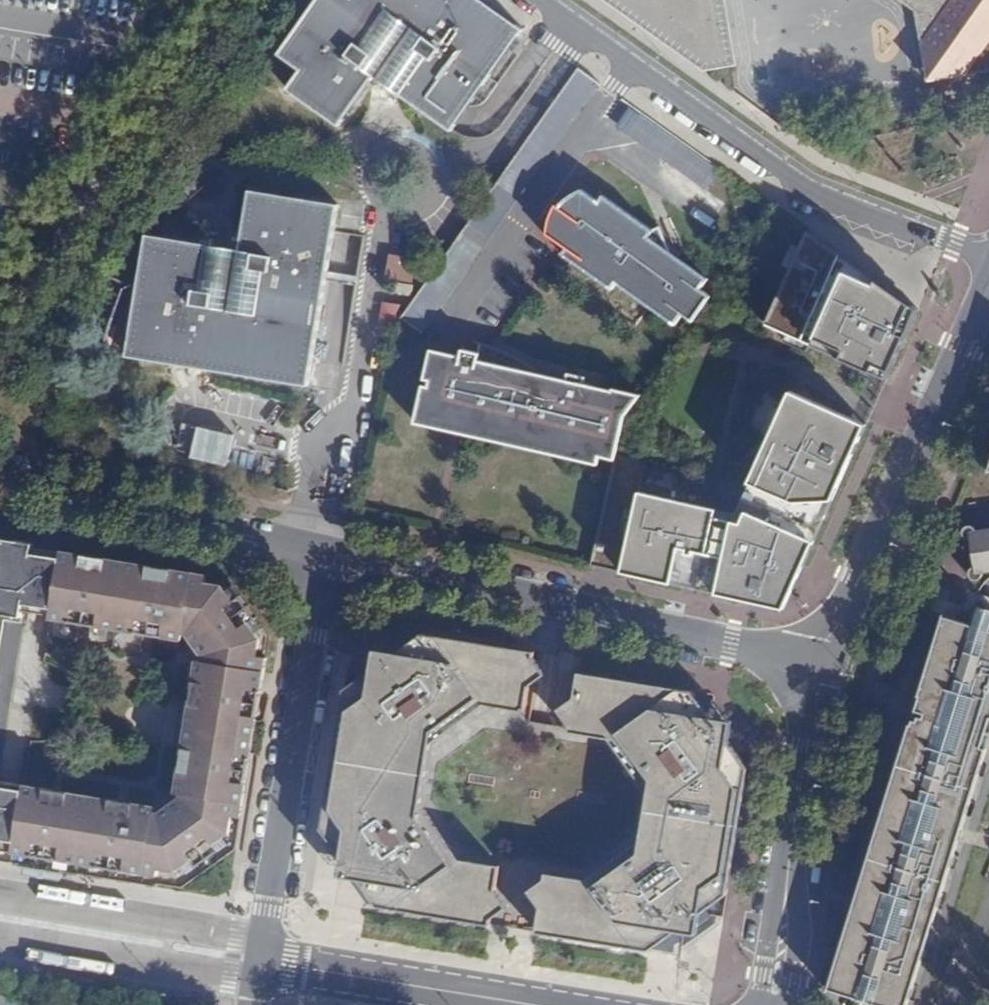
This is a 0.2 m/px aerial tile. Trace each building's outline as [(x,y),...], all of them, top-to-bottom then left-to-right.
[(483,0),(317,0),(279,54),(300,69),(287,89),(340,125),(375,76),(396,91),(452,131),(459,120),(524,29),(483,0)] [(705,65),(730,61),(720,0),(613,0),(705,65)] [(918,7),(925,69),(939,79),(958,75),(958,73),(988,67),(988,0),(909,0),(918,7)] [(597,81),(578,68),(419,293),(437,306),(597,81)] [(714,176),(635,120),(623,137),(702,193),(714,176)] [(310,386),(339,204),(250,189),(240,249),(234,248),(146,233),(126,356),(310,386)] [(683,314),(693,321),(710,296),(701,289),(707,279),(678,259),(671,253),(666,241),(660,227),(653,230),(604,196),(600,203),(582,190),(575,193),(567,198),(561,204),(558,208),(564,211),(548,233),(548,234),(568,248),(571,249),(566,256),(612,288),(617,282),(676,324),(683,314)] [(564,211),(558,208),(556,206),(554,210),(550,220),(548,229),(548,233),(564,211)] [(888,378),(919,309),(808,230),(767,324),(873,371),(888,378)] [(671,253),(678,259),(682,253),(666,241),(671,253)] [(411,294),(417,258),(389,254),(384,289),(411,294)] [(419,293),(401,317),(419,330),(437,306),(419,293)] [(600,456),(615,459),(616,453),(625,417),(641,394),(614,390),(613,391),(585,385),(586,377),(569,373),(567,381),(567,385),(554,383),(550,380),(544,375),(537,371),(529,366),(518,361),(506,354),(492,348),(481,343),(479,353),(463,350),(462,357),(458,374),(455,374),(453,385),(456,385),(454,393),(451,393),(449,403),(452,403),(447,421),(462,424),(555,446),(568,448),(566,457),(598,464),(600,456)] [(458,374),(462,357),(432,350),(415,422),(447,421),(452,403),(449,403),(451,393),(454,393),(456,385),(453,385),(455,374),(458,374)] [(567,385),(567,381),(544,375),(550,380),(554,383),(567,385)] [(706,506),(641,491),(623,572),(688,586),(717,593),(785,608),(867,424),(826,405),(792,391),(740,511),(733,527),(732,526),(730,534),(701,528),(706,506)] [(460,433),(462,424),(447,421),(415,422),(460,433)] [(552,453),(555,446),(462,424),(460,433),(552,453)] [(552,453),(566,457),(568,448),(555,446),(552,453)] [(641,491),(648,460),(616,453),(615,459),(591,565),(623,572),(641,491)] [(972,539),(976,531),(974,526),(971,525),(968,525),(965,527),(963,531),(963,535),(964,537),(967,538),(969,539),(972,539)] [(62,551),(34,547),(34,543),(0,537),(0,613),(22,617),(24,609),(52,613),(62,551)] [(81,554),(62,551),(52,613),(51,617),(183,638),(184,632),(189,633),(198,626),(213,648),(204,654),(203,659),(198,659),(191,698),(258,711),(270,636),(229,578),(81,554)] [(983,575),(983,571),(981,569),(976,566),(972,566),(969,571),(969,575),(971,578),(974,580),(977,580),(980,579),(983,575)] [(828,989),(829,990),(829,988),(884,1004),(908,1004),(988,747),(988,743),(988,629),(945,615),(947,612),(946,612),(919,695),(921,695),(914,719),(912,725),(910,724),(828,989)] [(22,617),(0,613),(0,647),(5,620),(21,623),(22,617)] [(189,633),(204,654),(213,648),(198,626),(189,633)] [(345,688),(322,828),(342,855),(349,856),(350,858),(346,862),(354,872),(358,869),(360,871),(359,879),(378,906),(490,924),(500,865),(461,858),(421,803),(431,744),(486,704),(525,710),(535,651),(423,632),(396,652),(395,659),(393,661),(390,657),(379,664),(382,669),(379,671),(372,669),(345,688)] [(374,659),(372,669),(379,671),(382,669),(379,664),(390,657),(393,661),(395,659),(396,652),(386,650),(376,649),(374,659)] [(700,914),(727,894),(748,768),(729,741),(722,740),(720,737),(724,734),(717,723),(712,727),(710,724),(712,717),(692,690),(579,672),(569,731),(609,738),(649,793),(641,839),(586,879),(546,873),(537,932),(650,950),(677,930),(677,924),(680,922),(683,926),(694,919),(691,914),(693,913),(700,914)] [(257,719),(258,711),(191,698),(183,752),(250,763),(251,753),(216,747),(222,713),(257,719)] [(251,753),(257,719),(222,713),(216,747),(251,753)] [(722,740),(729,741),(730,731),(732,721),(731,720),(722,719),(712,717),(710,724),(712,727),(717,723),(724,734),(720,737),(722,740)] [(24,784),(13,851),(159,875),(160,867),(177,870),(192,859),(198,866),(220,851),(215,842),(229,832),(232,815),(240,817),(250,763),(183,752),(177,792),(182,792),(181,797),(188,806),(166,823),(159,813),(154,812),(156,806),(24,784)] [(13,851),(24,784),(0,780),(0,849),(13,851)] [(181,797),(159,813),(166,823),(188,806),(181,797)] [(349,856),(342,855),(340,865),(338,876),(348,877),(359,879),(360,871),(358,869),(354,872),(346,862),(350,858),(349,856)] [(699,924),(700,914),(693,913),(691,914),(694,919),(683,926),(680,922),(677,924),(677,930),(687,933),(697,934),(699,924)]
